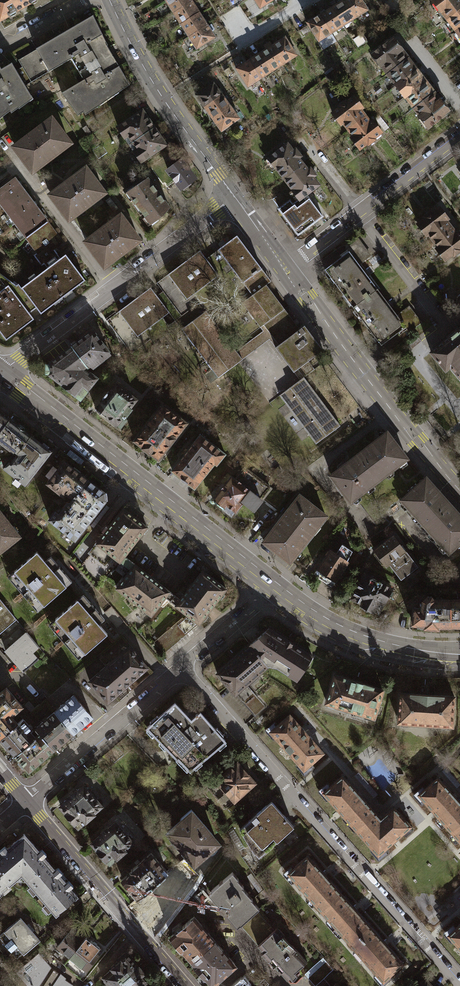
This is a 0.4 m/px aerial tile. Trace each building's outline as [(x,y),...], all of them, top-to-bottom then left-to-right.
[(36,0),(0,0),(0,21),(36,0)] [(173,13),(192,1),(191,0),(166,0),(165,0),(173,13)] [(260,8),(273,0),(255,0),(260,8)] [(357,17),(346,0),(342,0),(332,6),(344,25),(357,17)] [(369,9),(363,0),(346,0),(357,17),(369,9)] [(447,20),(459,11),(459,0),(434,0),(432,1),(447,20)] [(173,13),(181,25),(200,13),(192,1),(173,13)] [(331,33),(344,25),(332,6),(319,15),(331,33)] [(456,31),(459,28),(459,11),(447,20),(456,31)] [(181,25),(189,37),(208,25),(200,13),(181,25)] [(319,42),(331,33),(319,15),(306,23),(319,42)] [(93,16),(36,49),(37,51),(49,72),(70,59),(83,80),(62,94),(77,116),(83,111),(85,114),(91,111),(89,107),(121,87),(123,89),(129,84),(107,46),(93,16)] [(189,37),(197,50),(216,38),(208,25),(189,37)] [(285,63),(297,54),(285,36),(272,44),(285,63)] [(372,54),(387,73),(407,57),(394,38),(372,54)] [(272,71),(285,63),(272,44),(260,53),(272,71)] [(49,72),(37,51),(19,61),(22,67),(16,70),(24,86),(26,85),(22,78),(27,75),(31,82),(49,72)] [(260,80),(272,71),(260,53),(247,61),(260,80)] [(387,73),(396,85),(417,70),(407,57),(387,73)] [(248,88),(260,80),(247,61),(235,69),(248,88)] [(16,70),(11,63),(0,70),(0,118),(1,118),(10,112),(11,113),(18,108),(17,106),(30,96),(24,86),(16,70)] [(396,85),(404,97),(426,81),(417,70),(396,85)] [(195,93),(204,106),(222,94),(213,81),(195,93)] [(404,97),(412,108),(434,92),(426,81),(404,97)] [(412,108),(427,128),(448,112),(434,92),(412,108)] [(204,106),(213,118),(230,106),(222,94),(204,106)] [(331,112),(346,131),(368,114),(353,94),(331,112)] [(213,118),(222,131),(239,119),(230,106),(213,118)] [(117,128),(129,145),(154,128),(142,111),(117,128)] [(346,131),(361,150),(383,133),(368,114),(346,131)] [(14,147),(32,170),(69,142),(51,119),(14,147)] [(129,145),(140,162),(165,144),(154,128),(129,145)] [(92,134),(81,142),(86,148),(97,141),(92,134)] [(267,158),(283,178),(305,162),(289,141),(267,158)] [(168,170),(181,188),(194,179),(180,160),(168,170)] [(283,178),(298,199),(305,193),(320,183),(305,162),(283,178)] [(50,195),(68,219),(105,192),(87,168),(50,195)] [(127,192),(151,225),(162,217),(169,207),(148,178),(127,192)] [(6,210),(26,195),(14,179),(0,190),(0,202),(6,210)] [(279,208),(298,233),(322,215),(305,193),(298,199),(291,204),(289,201),(279,208)] [(6,210),(16,223),(36,208),(26,195),(6,210)] [(418,221),(432,240),(456,222),(441,203),(418,221)] [(16,223),(26,237),(46,222),(36,208),(16,223)] [(85,241),(103,266),(139,240),(120,215),(85,241)] [(26,237),(37,252),(49,243),(54,249),(62,243),(46,222),(26,237)] [(447,258),(459,248),(459,228),(456,222),(432,240),(447,258)] [(218,249),(243,282),(261,269),(235,236),(218,249)] [(346,247),(349,251),(359,265),(370,256),(357,239),(346,247)] [(58,254),(54,249),(49,243),(37,252),(33,255),(41,266),(58,254)] [(169,274),(187,299),(219,275),(200,250),(169,274)] [(353,307),(377,289),(359,265),(349,251),(344,254),(324,269),(353,307)] [(36,307),(40,313),(54,303),(51,300),(58,294),(61,298),(64,296),(61,292),(69,287),(71,290),(85,280),(65,254),(21,287),(36,307)] [(5,338),(33,318),(29,313),(32,310),(36,307),(21,287),(18,284),(16,285),(0,272),(0,331),(5,338)] [(263,324),(284,309),(266,285),(241,303),(260,327),(263,324)] [(119,311),(138,337),(149,328),(155,335),(168,325),(163,317),(169,312),(150,287),(119,311)] [(381,344),(405,326),(396,315),(377,289),(353,307),(381,344)] [(408,306),(396,315),(405,326),(409,332),(420,323),(408,306)] [(294,372),(322,350),(304,325),(299,329),(284,309),(263,324),(278,344),(275,347),(294,372)] [(218,377),(242,359),(205,311),(181,329),(218,377)] [(451,367),(459,378),(459,328),(458,329),(458,328),(448,336),(449,337),(431,352),(431,353),(445,370),(447,370),(451,367)] [(92,331),(76,343),(72,346),(87,367),(88,365),(92,367),(109,354),(92,331)] [(87,367),(72,346),(47,365),(46,372),(81,398),(92,384),(96,378),(84,369),(87,367)] [(279,396),(297,420),(322,402),(304,378),(279,396)] [(95,409),(120,428),(126,420),(124,418),(131,409),(129,408),(136,399),(115,383),(105,395),(95,409)] [(297,420),(316,444),(340,426),(322,402),(297,420)] [(167,447),(184,423),(161,406),(135,443),(158,459),(167,447)] [(9,418),(0,411),(0,431),(9,418)] [(17,452),(30,435),(18,425),(9,418),(0,431),(0,443),(9,450),(10,448),(13,451),(17,452)] [(357,454),(376,480),(404,458),(385,433),(357,454)] [(187,481),(195,487),(214,464),(217,465),(225,454),(200,434),(184,455),(173,470),(181,477),(181,479),(184,482),(187,481)] [(50,451),(30,435),(17,452),(4,469),(24,484),(37,467),(50,451)] [(329,476),(349,501),(376,480),(357,454),(329,476)] [(66,491),(73,497),(87,480),(80,475),(64,462),(48,482),(63,495),(66,491)] [(244,468),(235,479),(262,499),(270,489),(244,468)] [(222,488),(212,500),(222,508),(221,509),(231,516),(243,501),(254,509),(262,499),(235,479),(231,476),(222,488)] [(401,499),(425,525),(448,505),(424,479),(401,499)] [(103,493),(87,480),(73,497),(69,501),(67,502),(58,512),(56,511),(50,519),(74,539),(87,522),(105,499),(103,493)] [(263,540),(290,561),(326,516),(299,495),(276,524),(263,540)] [(449,551),(459,541),(459,518),(448,505),(425,525),(449,551)] [(111,554),(125,564),(129,559),(124,556),(147,527),(123,508),(109,526),(95,544),(96,545),(91,552),(104,562),(111,554)] [(0,512),(0,553),(20,537),(0,512)] [(418,566),(405,550),(393,534),(373,550),(385,565),(389,562),(402,579),(418,566)] [(313,574),(332,586),(348,562),(345,560),(352,551),(342,545),(336,553),(330,549),(319,565),(313,574)] [(37,598),(43,605),(71,581),(51,557),(50,556),(44,561),(36,551),(14,570),(20,577),(13,583),(31,603),(37,598)] [(151,613),(165,596),(170,600),(174,595),(154,579),(129,559),(125,564),(130,569),(117,586),(151,613)] [(174,595),(170,600),(188,614),(199,622),(226,588),(202,570),(191,584),(179,599),(174,595)] [(378,611),(391,587),(365,573),(360,582),(352,597),(362,602),(363,608),(367,610),(373,608),(378,611)] [(55,631),(72,651),(78,645),(84,653),(107,633),(99,623),(104,619),(102,616),(83,594),(55,618),(61,625),(55,631)] [(437,625),(451,625),(451,599),(433,599),(431,596),(427,596),(423,600),(423,604),(423,608),(414,607),(413,617),(411,619),(411,621),(413,623),(415,624),(416,623),(425,624),(425,626),(437,627),(437,625)] [(451,599),(451,625),(459,625),(459,599),(451,599)] [(15,620),(0,600),(0,632),(15,620)] [(124,621),(111,607),(105,612),(117,626),(124,621)] [(199,622),(188,614),(184,618),(182,617),(154,642),(164,653),(199,622)] [(268,628),(250,644),(266,662),(269,658),(277,664),(276,666),(296,679),(310,655),(288,641),(268,628)] [(5,650),(23,671),(37,659),(31,652),(38,646),(26,632),(20,637),(5,650)] [(268,665),(266,662),(250,644),(234,658),(217,673),(235,693),(246,684),(268,665)] [(88,681),(107,702),(123,689),(147,667),(128,646),(88,681)] [(374,717),(382,688),(360,682),(334,674),(326,702),(374,717)] [(266,707),(246,684),(235,693),(255,716),(266,707)] [(1,738),(19,723),(12,715),(23,705),(7,687),(0,693),(0,737),(1,738)] [(452,725),(454,697),(427,695),(400,693),(398,721),(452,725)] [(73,695),(53,711),(71,733),(76,729),(91,716),(73,695)] [(179,756),(190,768),(194,765),(196,767),(202,762),(201,761),(224,740),(220,735),(222,734),(216,727),(215,729),(200,712),(191,720),(174,703),(159,717),(157,715),(150,721),(152,722),(148,726),(177,757),(179,756)] [(71,733),(53,711),(35,727),(39,733),(53,749),(57,745),(71,733)] [(304,769),(322,752),(289,715),(270,732),(304,769)] [(9,748),(14,754),(35,737),(29,731),(31,729),(23,719),(19,723),(1,738),(9,748)] [(53,749),(39,733),(35,737),(14,754),(21,762),(28,770),(53,749)] [(217,780),(235,800),(255,783),(237,762),(217,780)] [(324,792),(357,829),(375,813),(343,775),(324,792)] [(437,777),(418,793),(452,831),(459,823),(459,803),(437,777)] [(226,809),(235,800),(217,780),(208,788),(226,809)] [(76,826),(100,805),(82,784),(70,794),(58,805),(76,826)] [(294,827),(271,801),(239,829),(254,853),(261,847),(262,849),(269,843),(271,845),(294,827)] [(380,818),(375,813),(357,829),(378,853),(401,832),(410,825),(393,807),(380,818)] [(211,849),(217,843),(210,832),(190,809),(180,818),(181,819),(166,832),(170,837),(173,835),(193,858),(190,860),(195,865),(207,855),(206,853),(211,849)] [(107,863),(131,842),(113,821),(102,831),(89,842),(107,863)] [(452,831),(459,840),(459,823),(452,831)] [(9,884),(16,877),(26,877),(27,880),(48,861),(43,856),(46,853),(42,848),(39,851),(29,839),(27,841),(20,841),(18,839),(7,848),(4,845),(0,849),(0,850),(2,852),(0,854),(0,870),(2,872),(0,874),(9,884)] [(345,885),(314,849),(290,869),(322,905),(345,885)] [(120,878),(137,897),(166,873),(149,853),(138,862),(120,878)] [(48,861),(27,880),(57,912),(76,895),(69,887),(72,884),(68,880),(66,882),(59,875),(62,872),(57,866),(54,869),(48,861)] [(225,906),(241,924),(257,911),(260,908),(232,872),(212,889),(225,906)] [(166,873),(137,897),(154,916),(163,909),(182,892),(166,873)] [(10,885),(9,884),(0,874),(0,894),(10,885)] [(376,921),(345,885),(322,905),(353,941),(376,921)] [(274,929),(257,911),(241,924),(257,944),(287,978),(306,960),(282,935),(283,933),(277,927),(274,929)] [(39,938),(31,929),(27,924),(20,916),(0,933),(0,937),(16,957),(39,938)] [(210,983),(233,964),(215,944),(192,916),(169,935),(210,983)] [(408,957),(376,921),(353,941),(385,977),(408,957)] [(459,947),(459,923),(448,934),(459,947)] [(56,946),(70,956),(85,936),(77,930),(72,926),(56,946)] [(93,942),(85,936),(70,956),(86,969),(98,955),(95,953),(100,947),(93,942)] [(27,985),(38,985),(51,967),(39,952),(16,971),(27,985)] [(123,980),(138,967),(126,952),(110,966),(111,968),(103,976),(111,985),(121,977),(123,980)] [(324,958),(306,973),(315,984),(333,969),(324,958)] [(138,967),(123,980),(121,977),(111,985),(112,985),(140,985),(149,979),(138,967)] [(74,984),(59,973),(51,985),(72,985),(74,984)]
